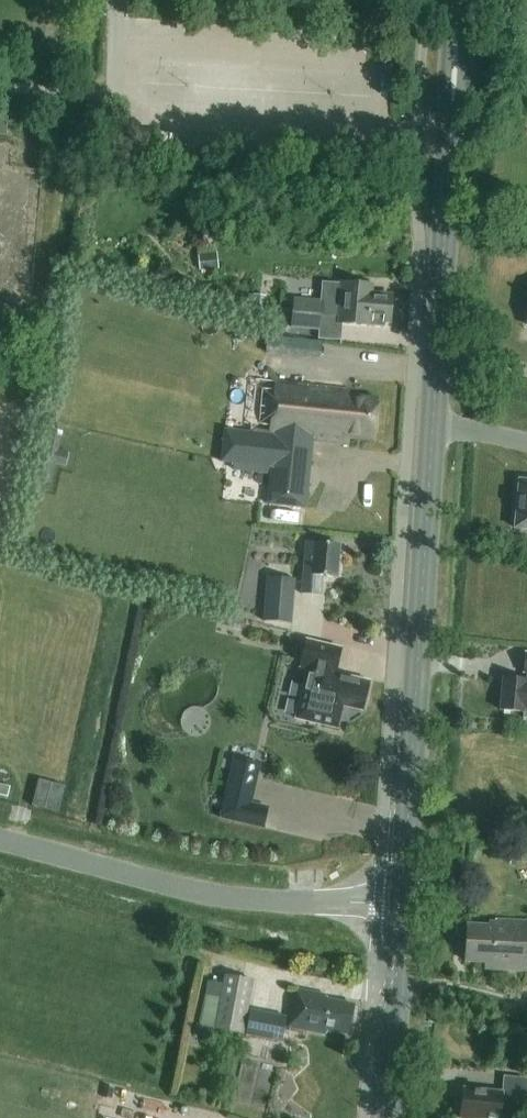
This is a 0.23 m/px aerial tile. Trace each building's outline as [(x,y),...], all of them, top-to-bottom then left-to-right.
[(373,295),(373,285),(342,283),(342,284),(322,282),(320,301),(294,299),(291,328),(319,330),(318,339),(341,341),(342,323),(350,324),(368,326),(368,327),(385,328),(385,321),(390,321),(392,296),(373,295)] [(349,389),(274,381),(268,435),(273,436),(266,504),(306,508),(313,440),(349,443),(349,437),(374,439),(378,399),(349,396),(349,389)] [(261,467),(265,433),(225,428),(221,462),(261,467)] [(520,481),(516,528),(526,529),(526,482),(520,481)] [(306,542),(304,576),(302,595),(321,597),(323,578),(337,579),(340,545),(306,542)] [(264,621),(291,623),(295,579),(267,577),(264,621)] [(301,668),(308,670),(297,715),(339,725),(343,706),(363,711),(369,684),(334,675),(340,650),(308,642),(301,668)] [(524,713),(523,719),(526,719),(526,681),(526,682),(505,680),(501,711),(524,713)] [(267,808),(250,803),(259,765),(234,759),(219,817),(262,827),(267,808)] [(495,920),(495,922),(487,921),(487,925),(468,924),(466,949),(464,951),(464,956),(466,958),(466,961),(485,962),(485,969),(526,971),(526,921),(495,920)] [(207,981),(198,1026),(243,1035),(253,980),(224,975),(222,984),(207,981)] [(347,1035),(353,1005),(326,999),(327,996),(299,990),(291,1028),(326,1035),(327,1031),(347,1035)] [(281,1042),(286,1016),(251,1010),(246,1035),(281,1042)] [(523,1097),(526,1097),(526,1080),(504,1077),(503,1093),(465,1088),(463,1104),(460,1105),(459,1113),(462,1114),(462,1117),(521,1117),(523,1097)]
